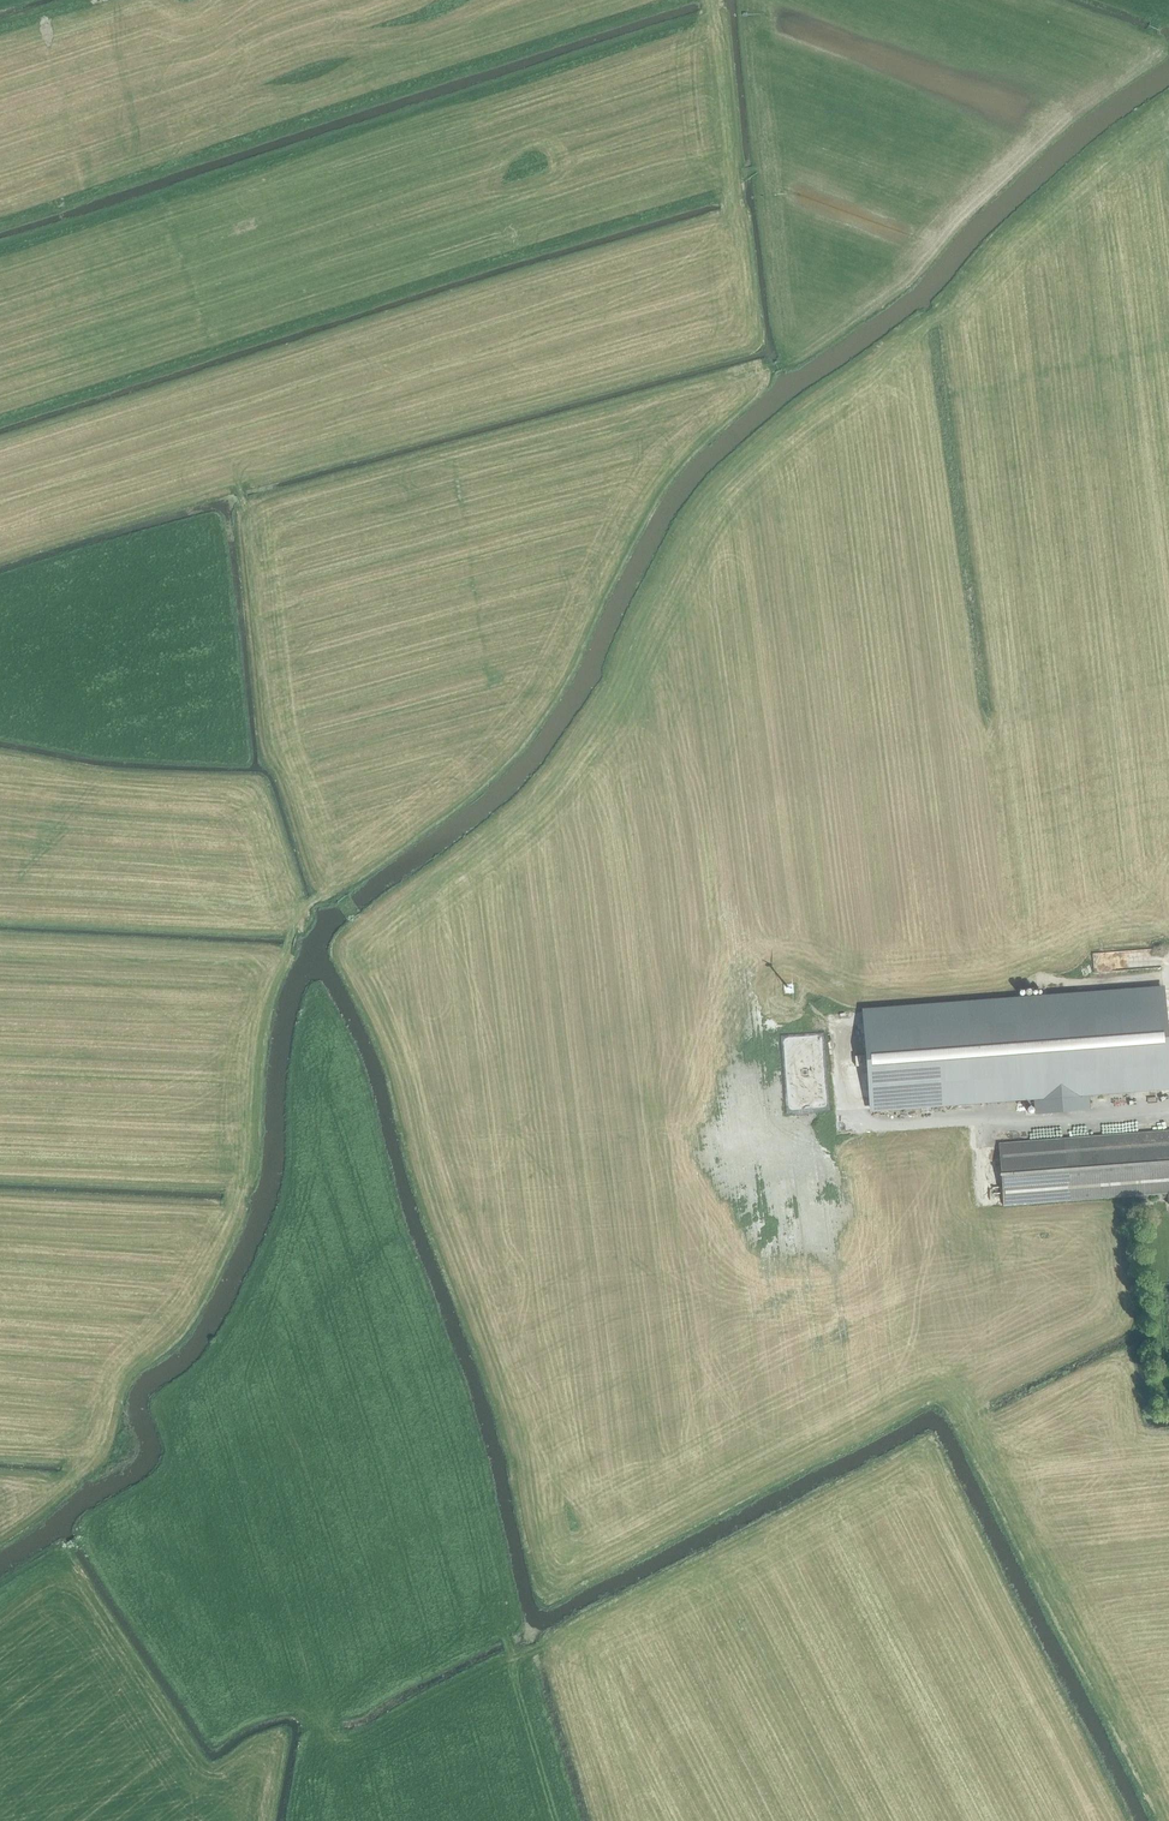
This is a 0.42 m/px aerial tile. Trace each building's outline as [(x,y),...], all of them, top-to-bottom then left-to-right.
[(1032,1107),(1031,1107),(1029,1107),(1028,1107),(1028,1108),(1027,1108),(1027,1109),(1027,1110),(1027,1111),(1027,1112),(1028,1112),(1028,1113),(1029,1113),(1029,1114),(1030,1114),(1031,1113),(1033,1113),(1033,1112),(1035,1112),(1035,1113),(1056,1112),(1054,1094),(1067,1093),(1069,1111),(1089,1109),(1088,1093),(1168,1086),(1168,1069),(1163,990),(863,1012),(871,1109),(1034,1097),(1035,1108),(1033,1108),(1032,1107)] [(998,1144),(1003,1206),(1167,1193),(1168,1204),(1168,1131),(998,1144)]
